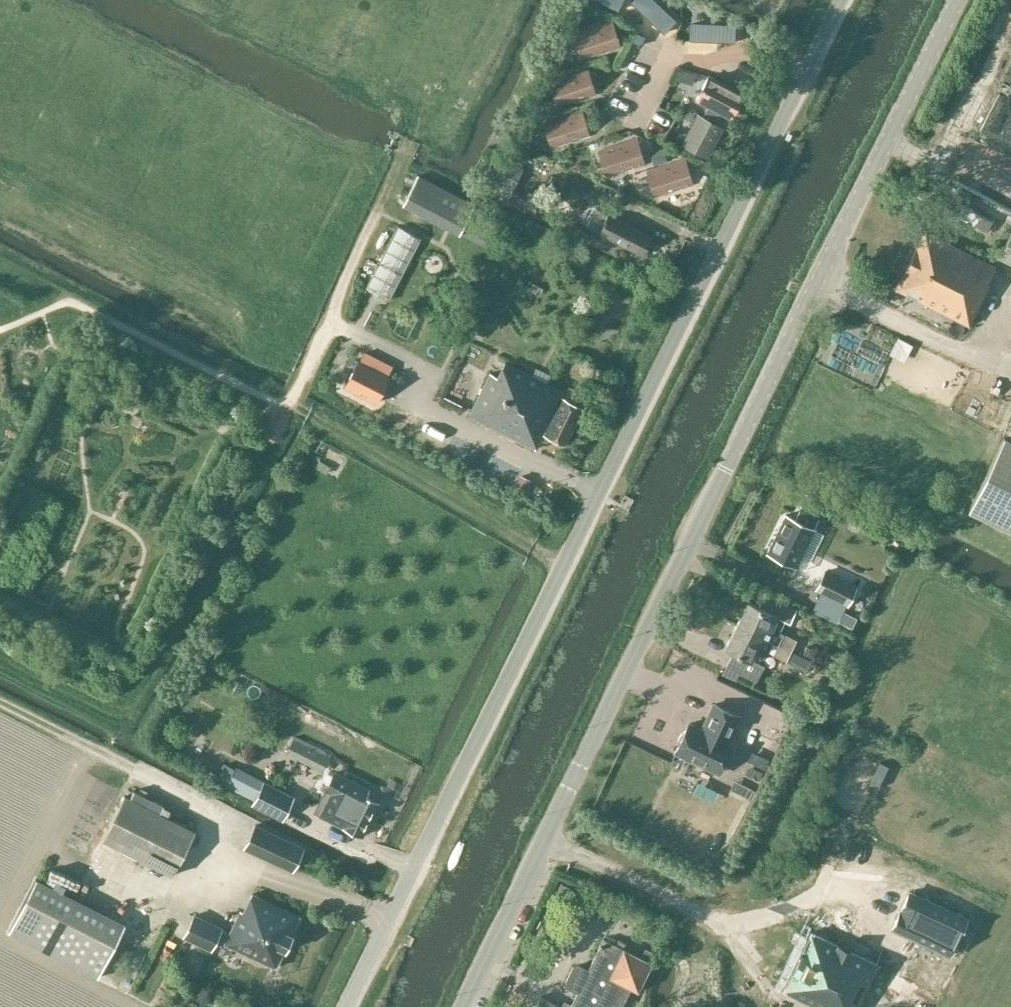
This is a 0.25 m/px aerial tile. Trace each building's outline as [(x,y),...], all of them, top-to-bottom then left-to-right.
[(619,9),(623,0),(600,0),(619,9)] [(631,2),(663,32),(675,20),(654,0),(633,0),(631,2)] [(608,49),(619,46),(611,22),(573,34),(574,35),(578,33),(585,55),(581,56),(581,58),(601,51),(600,49),(607,47),(608,49)] [(692,22),(691,39),(735,42),(736,25),(692,22)] [(583,97),(594,93),(586,69),(549,82),(549,83),(554,81),(561,103),(556,104),(557,106),(577,99),(576,97),(582,95),(583,97)] [(730,116),(746,85),(734,79),(731,86),(708,75),(696,99),(706,104),(700,114),(697,113),(681,144),(707,158),(723,126),(722,125),(727,115),(730,116)] [(580,111),(543,123),(544,124),(548,123),(555,144),(551,146),(551,147),(571,141),(570,138),(577,136),(577,139),(588,135),(580,111)] [(636,139),(599,151),(599,153),(604,151),(611,173),(606,174),(607,175),(627,169),(626,167),(632,165),(633,167),(644,163),(636,139)] [(479,185),(520,207),(523,203),(535,208),(540,200),(528,193),(525,197),(513,190),(523,168),(495,154),(479,185)] [(674,187),(681,185),(681,187),(692,184),(685,159),(647,172),(648,173),(652,171),(659,193),(655,194),(655,196),(675,189),(674,187)] [(417,174),(402,204),(459,234),(474,203),(417,174)] [(608,212),(607,215),(584,204),(577,220),(599,231),(598,233),(641,255),(652,236),(608,212)] [(396,225),(365,287),(390,299),(421,239),(396,225)] [(924,231),(895,289),(969,327),(996,268),(924,231)] [(999,257),(1010,263),(1010,232),(999,257)] [(389,377),(357,360),(344,386),(376,402),(389,377)] [(488,372),(468,414),(533,447),(542,431),(565,442),(583,407),(559,395),(560,392),(504,361),(497,375),(488,372)] [(1003,440),(968,512),(1010,533),(1010,443),(1003,440)] [(530,482),(521,478),(516,486),(526,491),(530,482)] [(815,529),(785,514),(767,552),(797,567),(804,551),(811,554),(818,540),(811,537),(815,529)] [(825,571),(816,589),(848,604),(857,587),(825,571)] [(797,640),(794,638),(784,634),(780,632),(788,614),(794,617),(797,609),(764,594),(759,607),(748,601),(737,624),(791,651),(797,640)] [(843,612),(838,621),(851,628),(856,618),(843,612)] [(786,661),(791,651),(737,624),(726,647),(734,652),(727,667),(756,681),(768,651),(773,654),(786,661)] [(791,651),(786,661),(793,664),(797,654),(791,651)] [(707,722),(708,723),(704,730),(689,723),(676,752),(719,773),(733,744),(727,741),(739,716),(714,704),(707,720),(707,721),(707,722)] [(294,738),(287,752),(322,770),(330,756),(294,738)] [(236,767),(227,786),(255,800),(265,781),(236,767)] [(361,836),(379,801),(363,794),(367,785),(339,772),(327,798),(329,808),(335,810),(330,819),(361,836)] [(255,800),(254,803),(283,817),(294,796),(265,781),(255,800)] [(129,797),(124,794),(102,838),(173,874),(195,830),(160,813),(164,805),(134,789),(129,797)] [(293,869),(304,847),(257,824),(246,846),(293,869)] [(126,924),(37,879),(11,933),(100,978),(126,924)] [(909,892),(892,928),(949,955),(966,918),(909,891),(909,892)] [(285,949),(292,934),(291,934),(300,916),(252,893),(244,910),(241,909),(230,932),(221,927),(221,926),(194,913),(184,935),(211,948),(216,936),(225,941),(275,966),(284,948),(285,949)] [(782,989),(820,1006),(855,1006),(877,964),(810,931),(808,934),(782,989)] [(631,987),(638,991),(656,954),(646,948),(642,957),(623,947),(623,948),(603,938),(588,969),(578,964),(573,966),(566,981),(567,986),(578,991),(570,1006),(622,1006),(631,987)] [(541,996),(536,1006),(563,1006),(541,996)]
